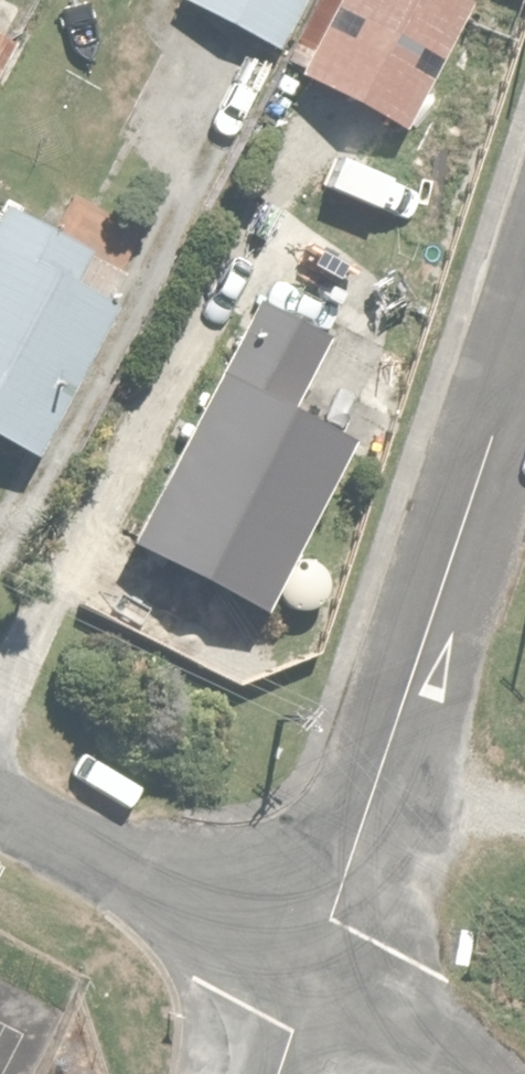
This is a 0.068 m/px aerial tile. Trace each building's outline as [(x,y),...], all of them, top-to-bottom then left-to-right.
[(171,2),(267,54),(296,0),(172,0),(171,2)] [(446,0),(320,0),(279,76),(388,134),(456,5),(446,0)] [(9,41),(0,36),(0,55),(9,41)] [(102,293),(0,238),(0,455),(10,460),(102,293)] [(305,333),(226,300),(121,552),(265,611),(319,481),(255,454),(305,333)]
